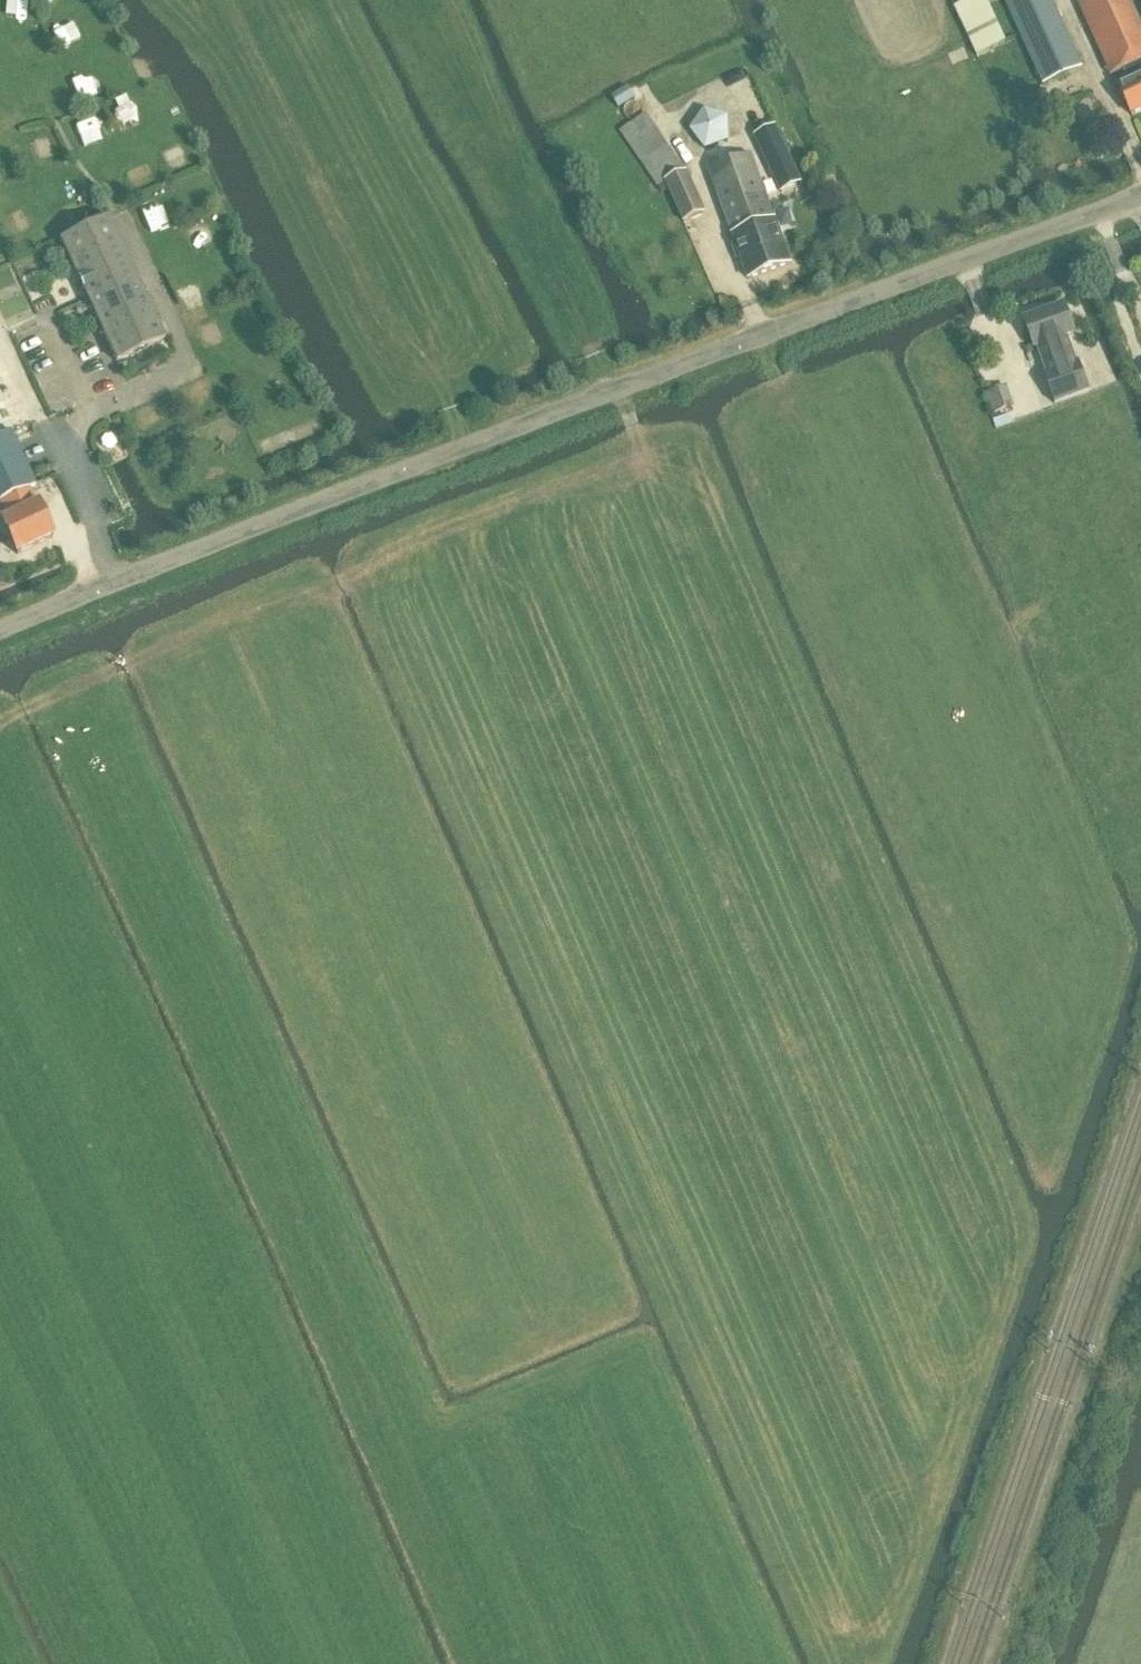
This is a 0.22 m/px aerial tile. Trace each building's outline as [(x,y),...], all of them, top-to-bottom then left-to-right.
[(960,12),(982,59),(1011,45),(990,0),(985,0),(960,12)] [(1051,0),(1005,0),(1043,86),(1082,68),(1070,42),(1051,0)] [(1079,5),(1111,77),(1124,71),(1130,85),(1119,90),(1132,117),(1140,113),(1140,27),(1129,0),(1089,0),(1079,5)] [(628,88),(612,97),(618,108),(634,99),(628,88)] [(646,114),(620,131),(657,187),(683,170),(646,114)] [(729,121),(709,115),(700,132),(711,145),(728,140),(729,121)] [(777,127),(754,138),(773,180),(796,169),(777,127)] [(751,156),(709,172),(733,238),(739,236),(745,253),(739,255),(748,280),(790,265),(778,231),(772,233),(769,225),(775,223),(751,156)] [(704,214),(686,174),(666,183),(684,223),(704,214)] [(113,221),(62,245),(117,364),(167,341),(113,221)] [(1065,306),(1024,321),(1034,349),(1038,348),(1048,376),(1044,377),(1055,405),(1090,392),(1080,364),(1076,366),(1066,338),(1075,334),(1065,306)] [(6,518),(37,504),(30,489),(35,486),(10,432),(0,436),(0,505),(6,518)] [(53,539),(37,504),(6,518),(1,521),(17,555),(53,539)]
